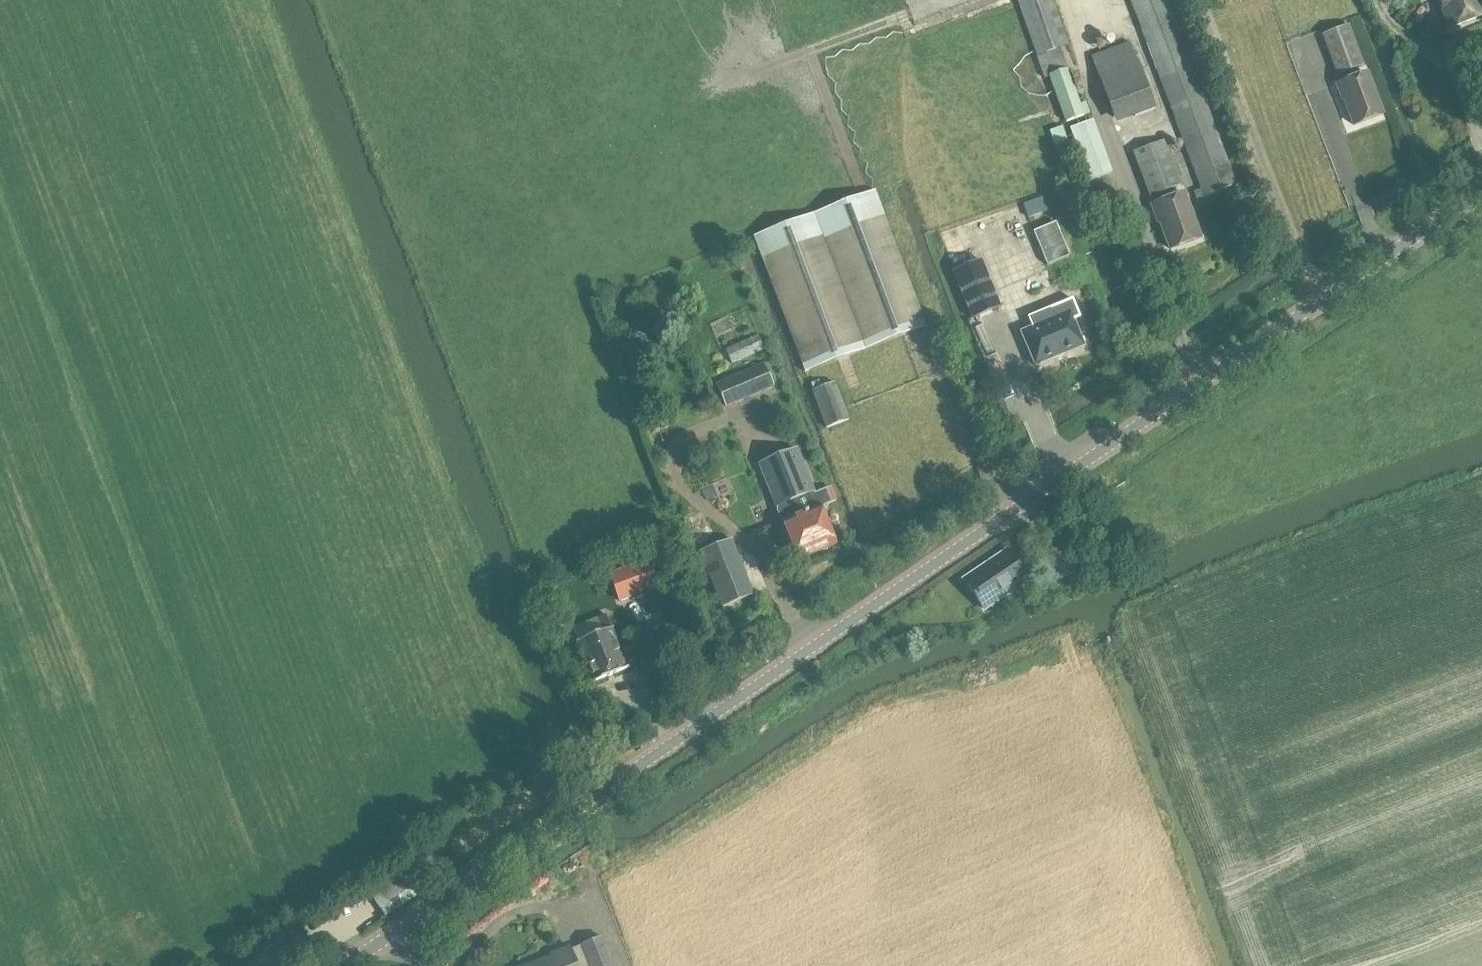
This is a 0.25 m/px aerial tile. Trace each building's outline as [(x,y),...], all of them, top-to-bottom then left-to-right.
[(1037,57),(1044,78),(1048,76),(1065,123),(1084,116),(1084,115),(1090,114),(1086,102),(1080,104),(1067,68),(1060,49),(1069,46),(1052,0),(1016,0),(1036,57),(1037,57)] [(1204,199),(1237,187),(1166,0),(1129,0),(1204,199)] [(1447,30),(1481,17),(1481,6),(1480,0),(1436,0),(1447,30)] [(1336,76),(1364,66),(1348,25),(1321,35),(1336,76)] [(1136,58),(1129,42),(1091,56),(1115,124),(1155,109),(1137,58),(1136,58)] [(1382,115),(1367,72),(1335,84),(1340,97),(1342,96),(1353,126),(1382,115)] [(1088,181),(1112,172),(1093,120),(1069,128),(1088,181)] [(1149,198),(1180,186),(1163,141),(1132,153),(1149,198)] [(804,372),(906,334),(926,326),(875,192),(753,237),(804,372)] [(1200,238),(1183,192),(1150,204),(1156,219),(1158,219),(1170,250),(1200,238)] [(954,262),(978,252),(965,222),(941,232),(954,262)] [(1055,223),(1033,232),(1047,266),(1069,257),(1055,223)] [(972,319),(1000,307),(981,260),(953,272),(972,319)] [(1032,328),(1021,333),(1034,366),(1083,346),(1072,320),(1080,317),(1072,299),(1049,308),(1054,319),(1032,328)] [(730,363),(763,349),(757,336),(724,350),(730,363)] [(752,361),(696,381),(709,412),(763,392),(752,361)] [(834,382),(812,390),(811,391),(825,428),(849,419),(834,382)] [(814,492),(796,449),(759,464),(798,560),(835,545),(820,509),(836,502),(830,486),(814,492)] [(730,540),(699,552),(720,606),(751,594),(730,540)] [(1007,550),(964,580),(985,610),(1028,581),(1007,550)] [(610,577),(619,602),(661,586),(651,562),(610,577)] [(612,628),(611,628),(601,632),(596,619),(579,626),(576,628),(575,632),(575,636),(577,642),(576,642),(592,683),(628,669),(612,628)] [(521,965),(612,965),(601,937),(569,949),(568,947),(521,965)]
